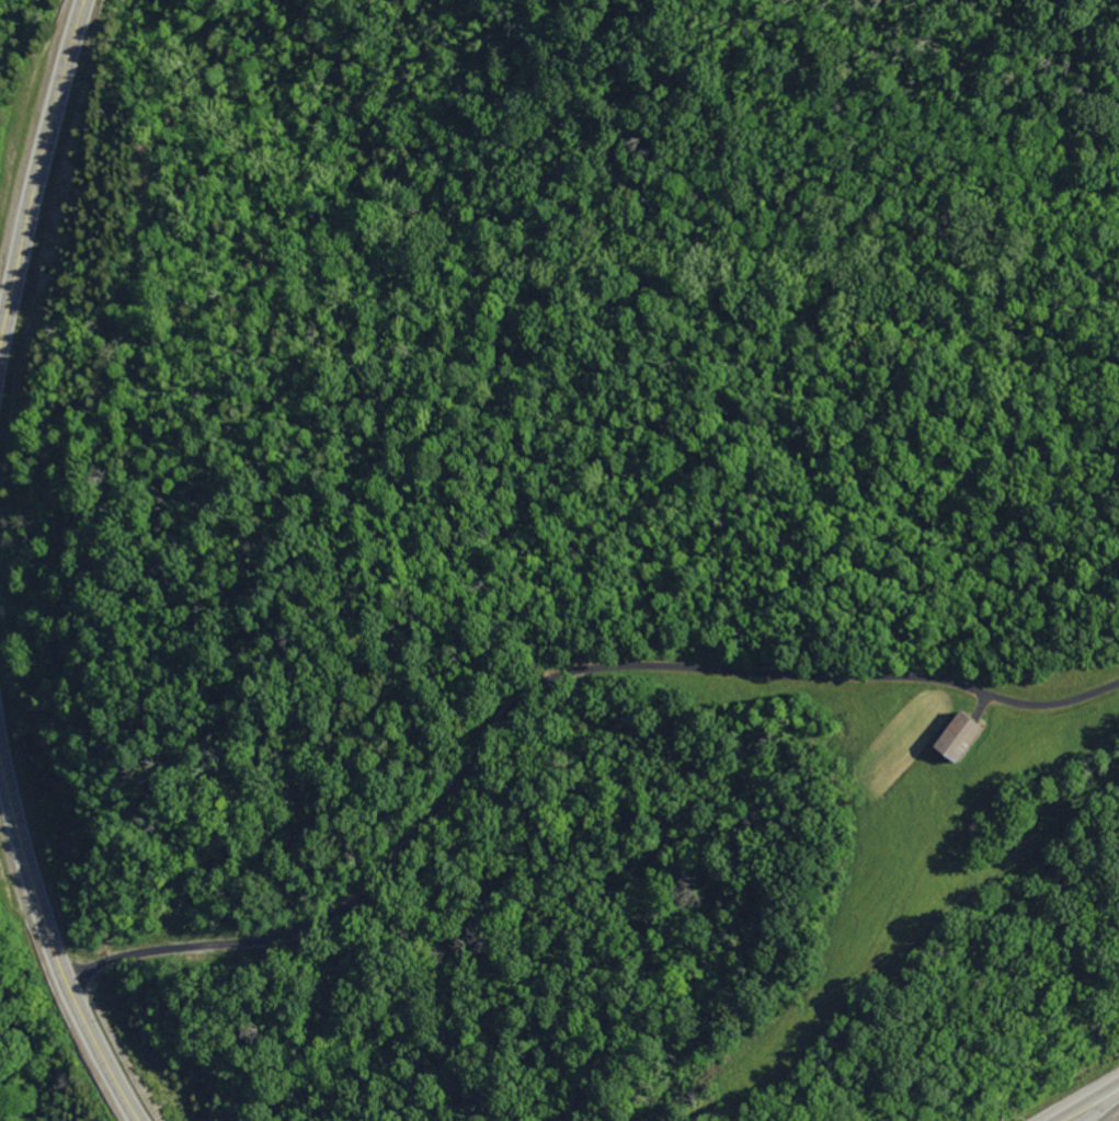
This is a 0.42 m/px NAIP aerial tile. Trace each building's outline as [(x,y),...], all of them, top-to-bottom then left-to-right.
[(928,744),(950,763),(978,728),(956,710),(928,744)]
